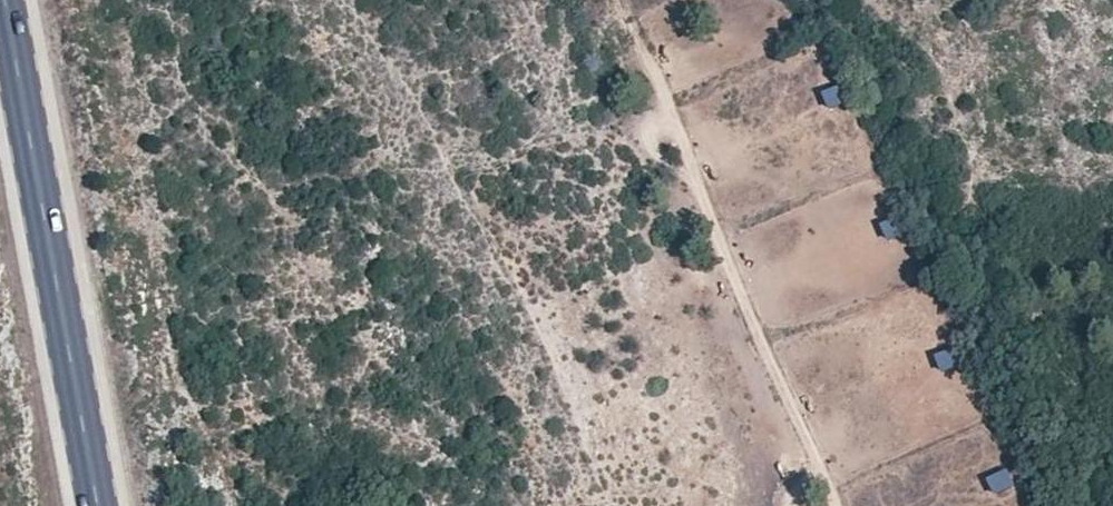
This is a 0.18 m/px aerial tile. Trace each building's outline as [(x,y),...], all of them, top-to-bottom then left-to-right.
[(934,354),(940,372),(958,366),(952,348),(934,354)] [(1006,466),(984,477),(994,495),(1015,484),(1006,466)]
